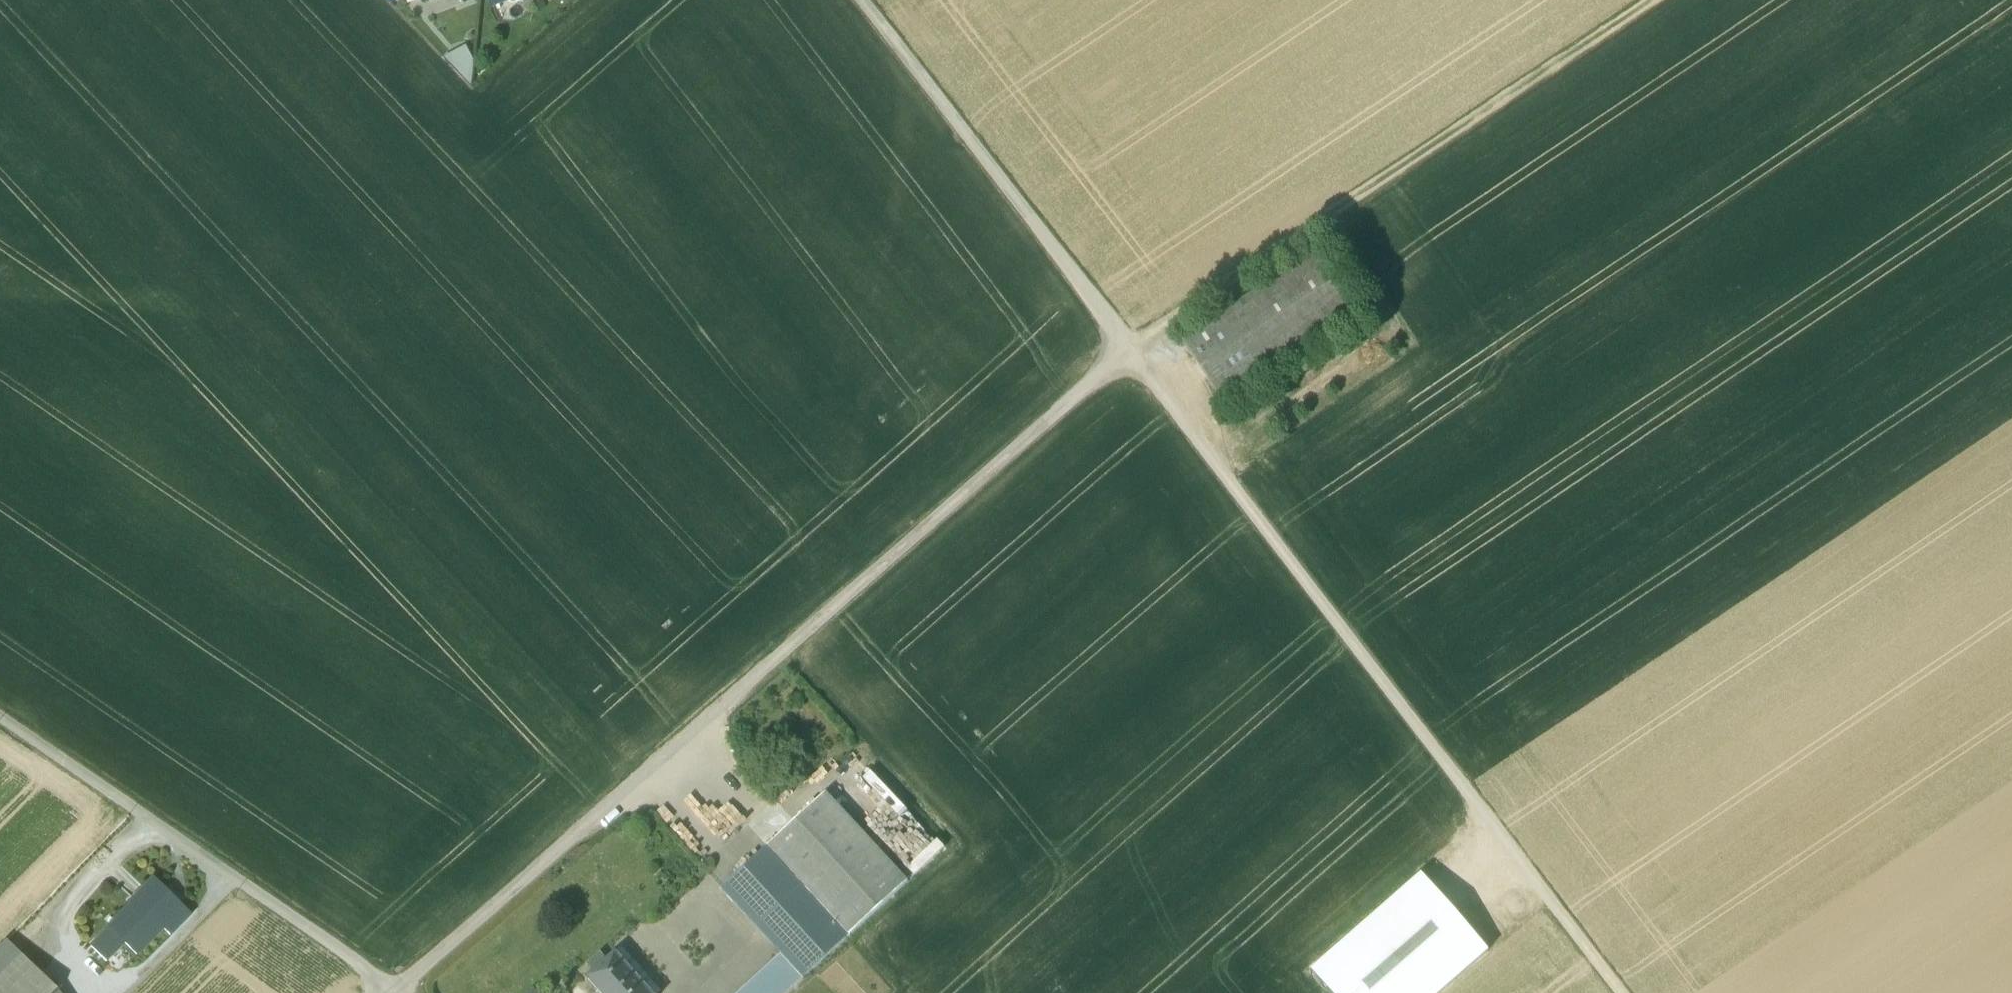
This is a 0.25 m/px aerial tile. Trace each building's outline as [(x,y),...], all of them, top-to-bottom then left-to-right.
[(1314,253),(1182,342),(1221,400),(1354,311),(1314,253)] [(738,992),(780,992),(906,882),(825,793),(719,890),(779,955),(738,992)] [(1438,872),(1320,961),(1345,992),(1451,992),(1501,955),(1438,872)] [(150,878),(86,944),(107,964),(124,946),(137,958),(163,931),(170,937),(190,916),(150,878)] [(3,940),(0,943),(0,992),(56,992),(3,940)] [(595,992),(649,992),(613,953),(604,961),(597,954),(583,966),(589,974),(583,980),(595,992)]
